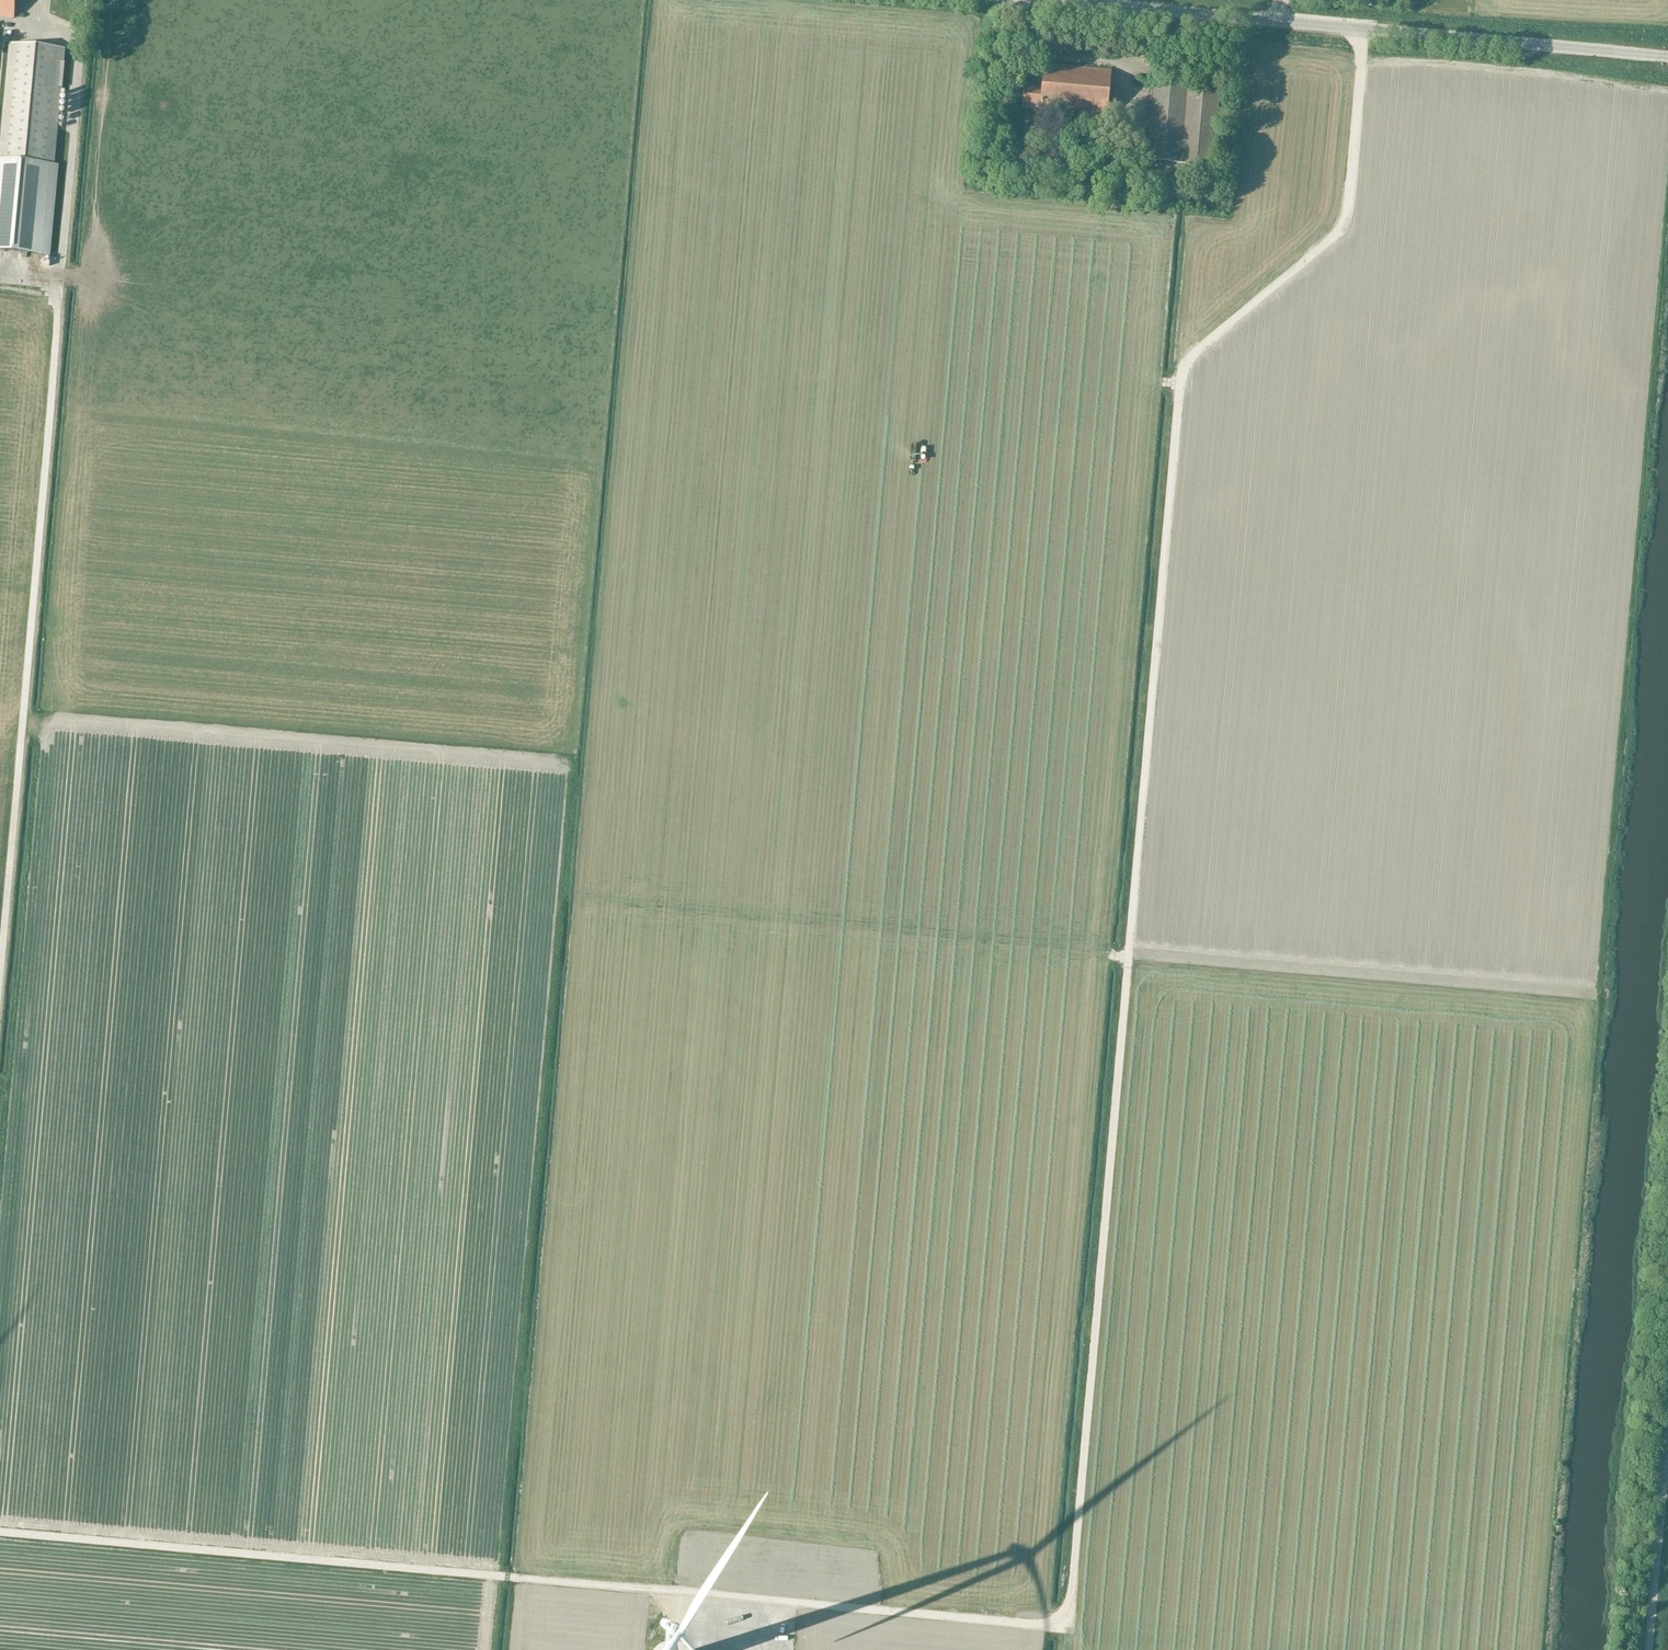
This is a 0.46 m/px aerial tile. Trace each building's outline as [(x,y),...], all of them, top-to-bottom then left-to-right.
[(14,18),(16,0),(0,0),(0,17),(14,18)] [(52,166),(64,49),(11,44),(0,156),(0,161),(52,166)] [(1023,108),(1039,110),(1038,112),(1107,118),(1111,71),(1044,65),(1042,89),(1024,87),(1023,108)] [(1221,94),(1187,91),(1153,88),(1147,161),(1214,167),(1221,94)] [(0,161),(0,251),(49,255),(59,166),(52,166),(0,161)]
